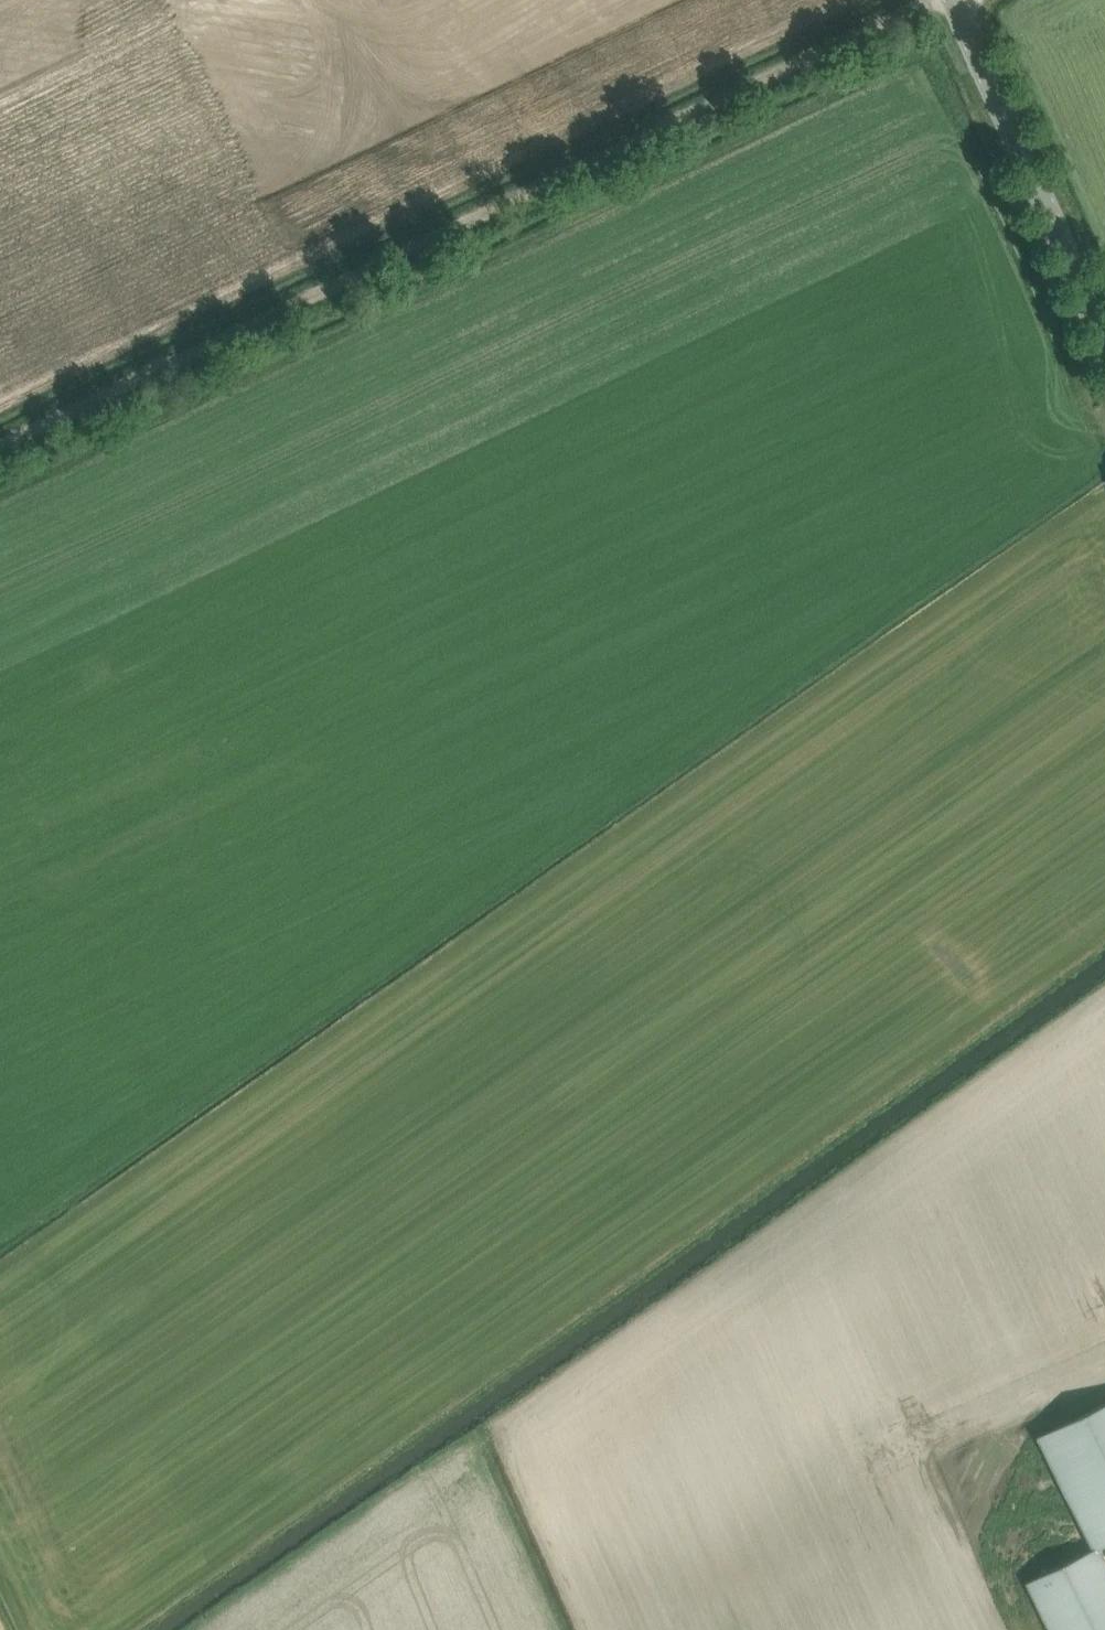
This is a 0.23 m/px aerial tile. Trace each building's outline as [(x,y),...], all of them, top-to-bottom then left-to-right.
[(1092,1548),(1098,1545),(1104,1542),(1104,1402),(1036,1436),(1092,1548)] [(1050,1629),(1104,1629),(1104,1559),(1098,1545),(1092,1548),(1026,1581),(1030,1589),(1050,1629)]
